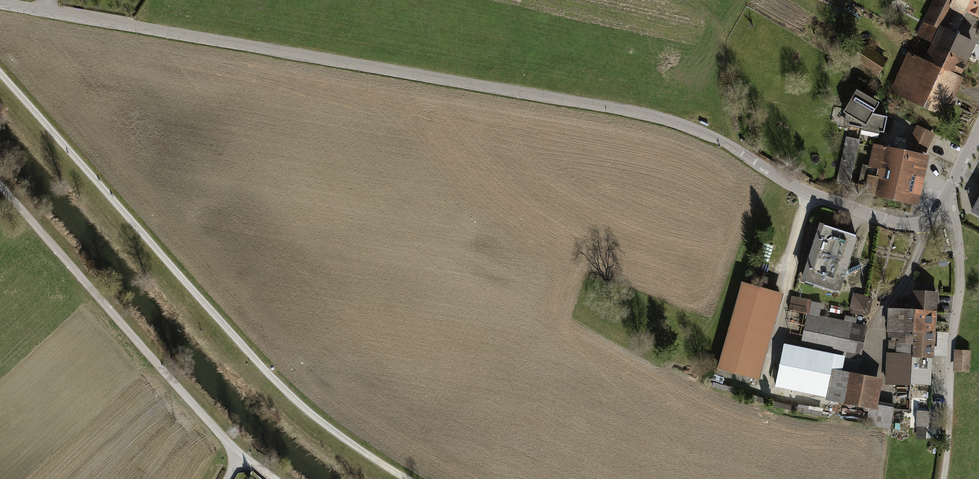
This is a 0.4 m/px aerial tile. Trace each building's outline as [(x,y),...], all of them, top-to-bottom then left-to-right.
[(932,7),(949,15),(955,2),(978,14),(978,0),(935,0),(932,7)] [(933,43),(967,59),(973,46),(941,31),(949,15),(932,7),(918,36),(933,43)] [(915,51),(896,92),(942,113),(967,59),(933,43),(927,56),(915,51)] [(876,73),(885,58),(867,48),(865,52),(854,45),(847,55),(876,73)] [(879,133),(884,133),(887,117),(873,114),(879,103),(857,90),(843,112),(847,115),(845,126),(861,129),(879,133)] [(933,135),(917,127),(909,143),(925,151),(933,135)] [(859,141),(847,139),(838,182),(850,184),(858,144),(859,141)] [(876,146),(875,146),(875,147),(864,193),(914,204),(924,157),(876,146)] [(854,236),(821,226),(805,279),(838,289),(854,236)] [(740,281),(716,367),(759,379),(783,293),(740,281)] [(916,292),(916,311),(933,312),(934,293),(916,292)] [(852,293),(848,312),(861,314),(867,310),(870,297),(852,293)] [(810,314),(812,301),(791,297),(789,310),(808,314),(810,314)] [(808,314),(801,347),(845,356),(852,323),(818,316),(821,303),(812,301),(810,314),(808,314)] [(887,383),(911,384),(911,382),(913,355),(914,331),(916,311),(892,309),(887,383)] [(914,331),(932,332),(933,312),(916,311),(914,331)] [(867,326),(852,323),(845,356),(859,358),(862,354),(867,326)] [(913,355),(931,356),(932,332),(914,331),(913,355)] [(828,398),(834,371),(841,372),(845,356),(801,347),(784,343),(775,386),(828,398)] [(953,370),(971,371),(972,350),(955,348),(953,370)] [(913,355),(911,382),(930,383),(931,356),(913,355)] [(828,398),(870,406),(872,400),(876,379),(841,372),(834,371),(828,398)] [(895,404),(872,400),(870,406),(867,425),(890,429),(895,404)] [(930,411),(917,411),(916,426),(929,427),(930,411)]
